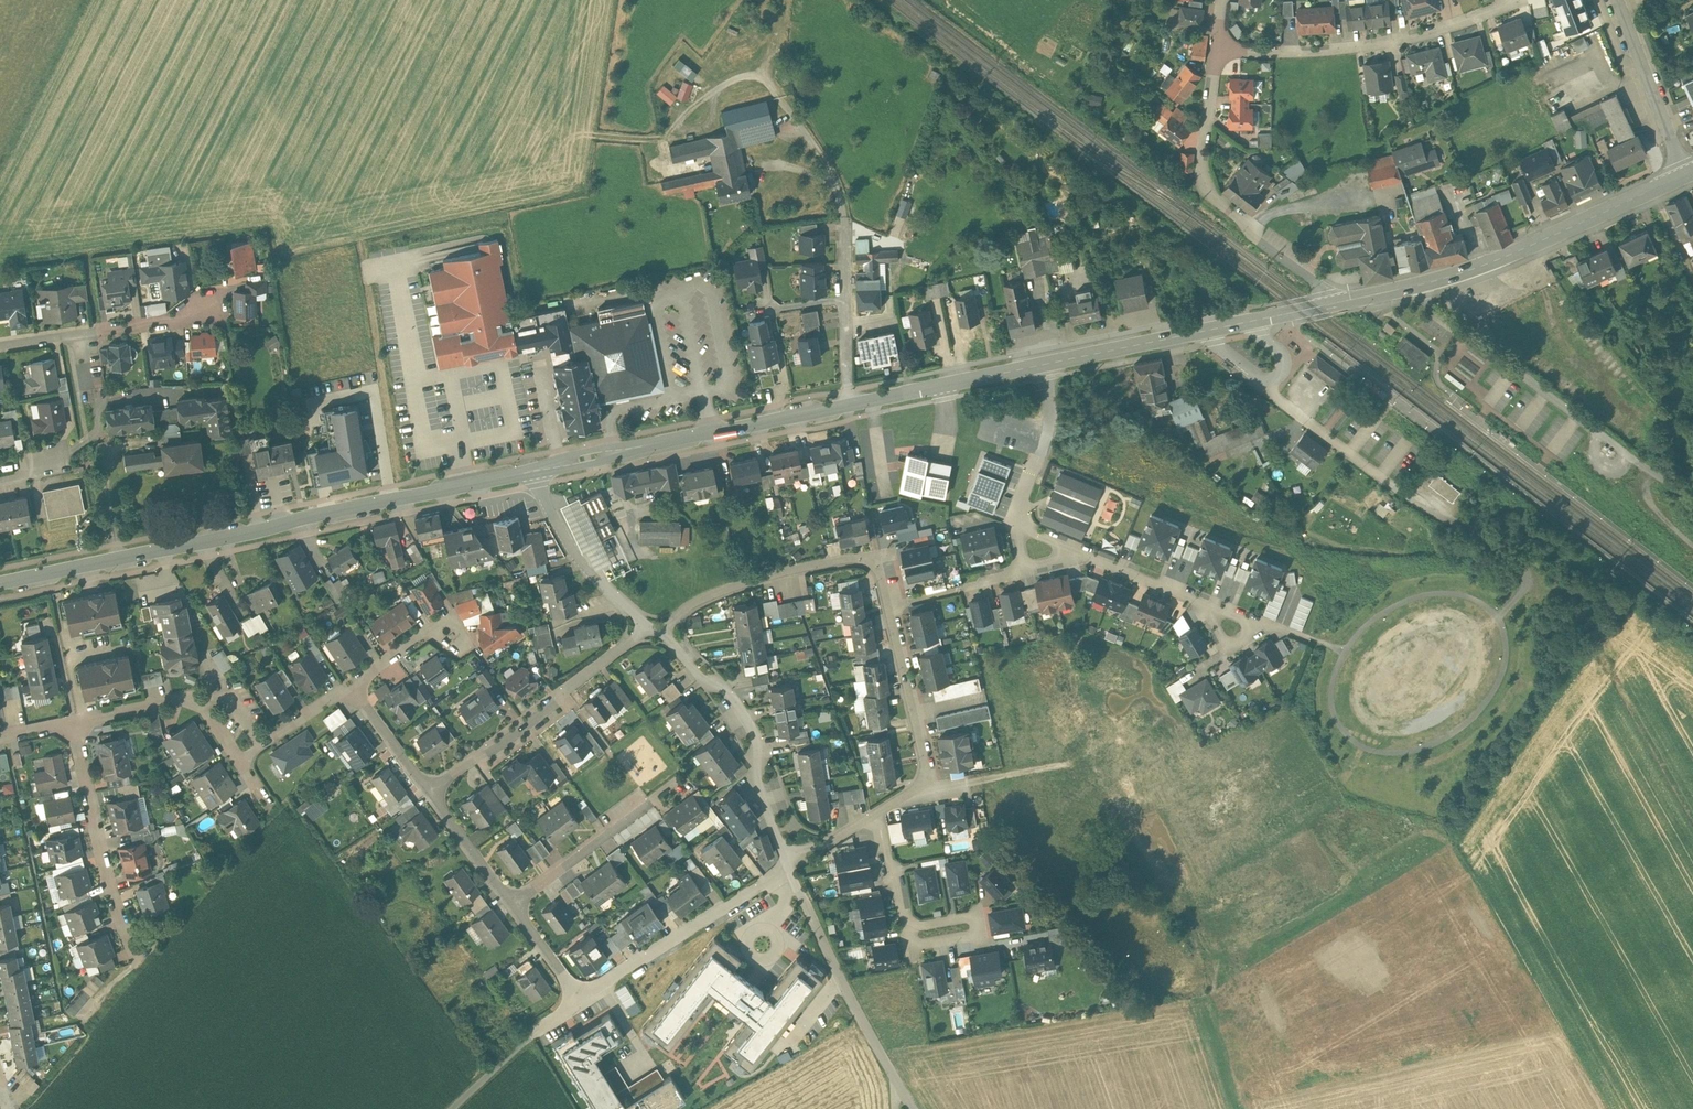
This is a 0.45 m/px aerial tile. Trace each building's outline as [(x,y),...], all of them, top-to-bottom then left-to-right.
[(1202,2),(1190,0),(1189,7),(1201,9),(1202,2)] [(1284,0),(1283,16),(1293,15),(1292,0),(1290,0),(1284,0)] [(1339,0),(1340,11),(1340,18),(1348,17),(1347,6),(1348,6),(1347,0),(1343,0),(1339,0)] [(1386,1),(1387,1),(1388,12),(1397,12),(1395,0),(1386,0),(1386,1)] [(1407,16),(1437,9),(1435,0),(1403,0),(1407,16)] [(1565,29),(1566,32),(1580,27),(1580,26),(1591,21),(1582,0),(1554,0),(1557,9),(1554,10),(1557,18),(1561,17),(1565,29)] [(1233,1),(1232,9),(1241,10),(1241,7),(1251,8),(1252,3),(1233,1)] [(1386,1),(1367,4),(1370,25),(1389,23),(1388,12),(1387,1),(1386,1)] [(1348,6),(1347,6),(1348,17),(1350,27),(1370,25),(1367,4),(1348,6)] [(1189,7),(1181,6),(1179,23),(1201,26),(1204,9),(1201,9),(1189,7)] [(1333,7),(1315,8),(1316,31),(1325,30),(1326,30),(1334,29),(1333,12),(1333,7)] [(1315,8),(1298,9),(1299,31),(1307,31),(1308,31),(1316,31),(1315,8)] [(1521,18),(1499,26),(1507,49),(1528,41),(1529,41),(1525,30),(1521,18)] [(1533,27),(1525,30),(1529,41),(1528,41),(1531,47),(1537,45),(1533,27)] [(1208,36),(1195,34),(1192,57),(1205,59),(1208,36)] [(1586,35),(1575,40),(1579,51),(1590,46),(1586,35)] [(1479,36),(1453,43),(1459,68),(1460,68),(1459,66),(1468,64),(1468,66),(1485,62),(1483,51),(1479,36)] [(1439,47),(1429,49),(1429,50),(1407,55),(1412,72),(1426,68),(1429,79),(1446,75),(1443,62),(1439,47)] [(1490,49),(1483,51),(1485,62),(1486,66),(1493,64),(1490,49)] [(693,79),(699,71),(680,57),(674,65),(693,79)] [(1388,60),(1364,64),(1368,92),(1392,88),(1388,60)] [(1449,60),(1443,62),(1446,75),(1452,73),(1449,60)] [(1168,74),(1173,67),(1166,62),(1161,69),(1168,74)] [(1168,88),(1166,90),(1181,102),(1201,75),(1186,64),(1175,78),(1168,88)] [(1680,76),(1683,82),(1692,78),(1692,70),(1680,76)] [(1169,74),(1162,84),(1168,88),(1175,78),(1169,74)] [(1404,74),(1396,75),(1399,90),(1407,89),(1404,74)] [(1683,82),(1692,103),(1692,78),(1683,82)] [(1253,80),(1231,80),(1229,82),(1229,86),(1231,88),(1231,96),(1248,97),(1253,97),(1253,80)] [(675,97),(662,88),(655,98),(668,107),(675,97)] [(689,93),(682,89),(678,98),(686,101),(689,93)] [(1636,136),(1616,94),(1600,101),(1620,143),(1636,136)] [(735,130),(771,120),(765,100),(721,111),(726,132),(735,130)] [(1165,106),(1159,107),(1155,111),(1156,117),(1165,124),(1171,116),(1173,113),(1165,106)] [(1187,115),(1177,108),(1173,113),(1171,116),(1181,123),(1187,115)] [(1564,108),(1551,115),(1555,123),(1568,117),(1564,108)] [(1232,109),(1230,109),(1230,117),(1228,120),(1228,124),(1230,126),(1252,126),(1252,110),(1248,109),(1232,109)] [(1171,116),(1165,124),(1160,129),(1179,144),(1190,130),(1181,123),(1171,116)] [(1568,117),(1555,123),(1560,134),(1573,128),(1568,117)] [(771,120),(735,130),(738,146),(775,136),(771,120)] [(1139,126),(1131,137),(1140,144),(1148,133),(1139,126)] [(1576,129),(1577,146),(1588,145),(1587,129),(1576,129)] [(726,132),(706,137),(709,153),(713,171),(716,180),(744,174),(738,146),(735,130),(726,132)] [(1271,133),(1258,133),(1258,147),(1271,146),(1271,133)] [(1608,149),(1616,167),(1641,155),(1637,147),(1642,145),(1638,135),(1636,136),(1620,143),(1608,149)] [(706,137),(669,146),(672,162),(709,153),(706,137)] [(1552,138),(1543,143),(1546,149),(1552,164),(1553,164),(1561,160),(1552,138)] [(1608,149),(1604,138),(1597,141),(1602,152),(1608,149)] [(1421,143),(1392,153),(1393,155),(1399,172),(1419,165),(1421,170),(1438,164),(1434,150),(1424,153),(1421,143)] [(1546,149),(1523,159),(1527,167),(1525,170),(1528,176),(1531,177),(1537,174),(1538,173),(1554,166),(1553,164),(1552,164),(1546,149)] [(1192,154),(1182,153),(1180,169),(1191,170),(1192,154)] [(1393,155),(1366,161),(1371,188),(1402,181),(1399,172),(1393,155)] [(1588,155),(1560,168),(1576,201),(1603,188),(1599,178),(1604,176),(1601,169),(1596,171),(1588,155)] [(1272,167),(1259,157),(1254,162),(1268,173),(1272,167)] [(1254,162),(1249,158),(1236,175),(1236,174),(1223,190),(1250,212),(1263,196),(1257,191),(1271,175),(1268,173),(1254,162)] [(1299,159),(1282,171),(1294,181),(1307,174),(1299,159)] [(713,171),(661,182),(664,192),(704,184),(716,181),(716,180),(713,171)] [(744,174),(716,180),(716,181),(716,184),(720,200),(749,194),(744,174)] [(1532,200),(1523,178),(1513,182),(1522,204),(1527,202),(1532,200)] [(1560,186),(1556,178),(1542,185),(1548,198),(1541,201),(1548,215),(1569,206),(1560,188),(1561,187),(1560,186)] [(1293,181),(1277,192),(1281,198),(1300,186),(1293,181)] [(1435,187),(1408,196),(1411,204),(1438,194),(1435,187)] [(1499,191),(1503,203),(1514,199),(1510,188),(1499,191)] [(1476,210),(1501,200),(1498,193),(1474,203),(1476,210)] [(1411,204),(1410,204),(1415,220),(1443,211),(1444,211),(1438,194),(1411,204)] [(1666,205),(1680,236),(1692,230),(1692,214),(1685,197),(1666,205)] [(911,202),(900,198),(894,214),(906,218),(911,202)] [(1532,214),(1527,202),(1522,204),(1521,204),(1526,216),(1532,214)] [(1498,203),(1476,212),(1491,249),(1514,240),(1498,203)] [(1443,211),(1415,220),(1422,239),(1424,246),(1453,239),(1443,211)] [(1380,216),(1333,226),(1329,231),(1331,239),(1336,243),(1338,242),(1339,248),(1336,254),(1338,262),(1343,265),(1355,263),(1356,261),(1361,260),(1366,280),(1392,274),(1390,264),(1395,263),(1393,253),(1388,254),(1387,249),(1386,249),(1380,216)] [(816,223),(801,225),(801,234),(817,234),(816,223)] [(1647,231),(1620,243),(1629,264),(1656,251),(1647,231)] [(801,234),(800,234),(801,251),(823,250),(822,234),(817,234),(801,234)] [(1044,238),(1018,244),(1020,253),(1041,248),(1044,260),(1052,259),(1047,237),(1044,237),(1044,238)] [(1453,239),(1424,246),(1430,264),(1468,255),(1463,237),(1453,239)] [(481,252),(443,260),(445,267),(428,271),(434,296),(441,333),(432,335),(434,345),(438,367),(464,362),(458,329),(510,318),(505,295),(499,262),(502,261),(498,245),(497,239),(479,243),(481,252)] [(869,239),(856,239),(857,253),(867,252),(869,252),(869,239)] [(1422,239),(1395,244),(1400,271),(1412,269),(1412,268),(1430,264),(1424,246),(1422,239)] [(256,271),(251,241),(231,244),(232,251),(233,258),(236,274),(256,271)] [(762,246),(749,249),(751,260),(756,259),(757,267),(766,267),(762,246)] [(1041,248),(1020,253),(1023,265),(1031,263),(1044,260),(1041,248)] [(1607,249),(1589,257),(1599,278),(1614,271),(1616,270),(1614,265),(1607,249)] [(898,250),(879,251),(879,261),(898,260),(898,250)] [(232,251),(225,253),(226,260),(233,258),(232,251)] [(869,252),(867,252),(857,253),(857,263),(864,262),(865,269),(867,269),(867,273),(861,273),(861,272),(858,272),(858,273),(853,274),(853,280),(857,280),(857,279),(880,278),(879,261),(879,251),(869,252)] [(168,252),(147,255),(149,261),(169,258),(168,252)] [(1150,252),(1142,254),(1146,272),(1154,271),(1150,252)] [(120,264),(130,262),(129,254),(119,255),(120,264)] [(1572,256),(1563,260),(1571,271),(1577,268),(1572,256)] [(1589,257),(1577,262),(1587,283),(1598,278),(1599,278),(1589,257)] [(184,265),(181,262),(170,264),(169,258),(149,261),(150,266),(141,267),(143,282),(162,279),(164,297),(180,295),(180,292),(188,291),(184,265)] [(1057,258),(1051,260),(1054,272),(1060,271),(1057,258)] [(751,260),(744,261),(745,264),(735,266),(735,263),(734,263),(738,286),(739,285),(748,283),(749,290),(760,288),(759,281),(760,280),(759,275),(757,274),(756,270),(758,269),(757,267),(756,259),(751,260)] [(929,264),(913,260),(911,268),(927,272),(929,264)] [(1044,260),(1031,263),(1034,275),(1047,273),(1044,260)] [(1054,272),(1051,260),(1045,261),(1047,273),(1054,272)] [(1620,262),(1614,265),(1616,270),(1614,271),(1618,280),(1622,278),(1628,275),(1620,262)] [(1675,275),(1669,262),(1662,265),(1668,278),(1675,275)] [(822,263),(802,264),(803,273),(822,272),(822,263)] [(1031,263),(1023,265),(1026,277),(1034,275),(1031,263)] [(134,269),(112,272),(113,278),(110,279),(111,285),(103,287),(105,302),(113,301),(114,305),(116,306),(121,306),(123,303),(122,300),(130,299),(127,284),(136,282),(134,269)] [(803,273),(801,273),(802,294),(824,293),(823,272),(822,272),(803,273)] [(1142,272),(1117,277),(1123,308),(1148,302),(1142,272)] [(880,278),(857,279),(857,280),(858,308),(881,307),(880,278)] [(265,279),(246,282),(246,291),(255,291),(255,292),(266,291),(265,279)] [(947,281),(938,283),(941,296),(950,294),(947,281)] [(1024,281),(1004,285),(1005,287),(1004,287),(1010,313),(1030,309),(1024,281)] [(85,283),(71,285),(74,301),(88,299),(85,283)] [(938,283),(923,286),(926,299),(941,296),(938,283)] [(71,285),(41,290),(42,300),(38,301),(39,303),(42,302),(45,321),(76,317),(74,301),(71,285)] [(973,289),(962,292),(963,297),(974,295),(973,289)] [(246,291),(234,292),(235,315),(256,314),(255,292),(255,291),(246,291)] [(5,296),(4,292),(0,293),(0,316),(14,314),(15,325),(26,324),(24,313),(25,313),(22,293),(11,295),(5,296)] [(963,297),(956,299),(961,325),(980,321),(974,295),(963,297)] [(1098,296),(1069,302),(1073,320),(1101,314),(1098,296)] [(130,299),(122,300),(123,303),(121,306),(116,306),(114,305),(113,301),(105,302),(106,308),(130,305),(130,299)] [(642,300),(598,309),(600,320),(568,326),(574,358),(576,358),(576,359),(586,356),(594,392),(596,401),(644,391),(644,390),(651,388),(658,378),(656,371),(657,371),(642,300)] [(141,304),(142,315),(155,313),(153,302),(141,304)] [(564,307),(510,318),(517,351),(549,344),(553,363),(564,361),(563,360),(574,358),(568,326),(564,307)] [(817,309),(801,312),(804,326),(818,324),(819,324),(817,309)] [(928,309),(910,314),(913,325),(910,326),(913,336),(915,335),(918,346),(936,342),(928,309)] [(1010,313),(1008,314),(1012,333),(1036,328),(1032,309),(1030,309),(1010,313)] [(770,316),(763,317),(764,320),(766,329),(772,328),(770,316)] [(510,318),(458,329),(464,362),(517,351),(510,318)] [(764,320),(749,324),(753,343),(768,340),(767,336),(766,329),(764,320)] [(1396,329),(1387,323),(1382,330),(1391,336),(1396,329)] [(818,324),(804,326),(806,337),(815,335),(815,336),(820,335),(818,324)] [(894,332),(878,335),(879,337),(875,338),(874,336),(859,339),(865,366),(899,359),(896,342),(894,332)] [(214,334),(191,336),(193,355),(215,354),(214,334)] [(806,337),(798,339),(803,361),(819,358),(815,336),(815,335),(806,337)] [(1430,355),(1414,343),(1405,336),(1397,347),(1411,358),(1409,361),(1419,369),(1430,355)] [(170,339),(157,340),(156,337),(148,338),(150,349),(150,350),(152,366),(164,364),(164,367),(174,366),(172,353),(171,341),(170,339)] [(185,339),(171,341),(172,353),(178,352),(179,355),(186,354),(185,339)] [(753,343),(748,344),(752,364),(764,361),(777,358),(773,339),(768,340),(753,343)] [(127,342),(109,344),(109,347),(106,347),(106,349),(108,362),(108,364),(112,364),(113,370),(131,368),(130,367),(127,367),(126,361),(133,361),(132,358),(133,357),(135,356),(136,355),(137,352),(137,351),(135,349),(135,348),(132,347),(131,347),(130,344),(127,344),(127,342)] [(106,349),(99,350),(101,363),(108,362),(106,349)] [(1344,376),(1316,354),(1308,366),(1323,378),(1336,387),(1344,376)] [(574,358),(563,360),(564,361),(553,363),(555,372),(553,373),(556,388),(558,388),(559,392),(561,405),(560,405),(561,409),(557,410),(558,418),(562,417),(563,420),(564,420),(566,429),(577,427),(577,428),(590,425),(589,425),(600,422),(596,401),(594,392),(586,356),(576,359),(576,358),(574,358)] [(777,358),(764,361),(767,374),(772,373),(780,371),(777,358)] [(1162,358),(1134,363),(1137,378),(1139,378),(1145,407),(1168,402),(1169,402),(1169,401),(1163,373),(1165,372),(1162,358)] [(53,359),(31,363),(34,377),(25,379),(27,391),(57,385),(58,385),(56,377),(53,359)] [(767,374),(759,375),(762,387),(774,385),(772,373),(767,374)] [(66,376),(56,377),(58,385),(57,385),(59,392),(68,390),(66,376)] [(1363,382),(1368,386),(1369,384),(1371,382),(1372,381),(1367,377),(1363,382)] [(1376,392),(1377,390),(1379,388),(1380,387),(1374,382),(1373,384),(1372,386),(1371,387),(1376,392)] [(1378,393),(1383,397),(1387,392),(1382,388),(1381,389),(1379,392),(1378,393)] [(68,390),(59,392),(60,398),(61,405),(71,403),(69,390),(68,390)] [(1194,392),(1169,401),(1169,402),(1168,402),(1171,410),(1178,426),(1193,419),(1203,415),(1204,415),(1194,392)] [(225,397),(199,401),(198,397),(191,398),(177,400),(178,407),(180,416),(180,417),(184,420),(207,417),(209,430),(212,433),(230,430),(225,397)] [(60,398),(38,403),(41,417),(33,419),(35,430),(65,424),(61,405),(60,398)] [(1168,402),(1145,407),(1152,414),(1171,410),(1168,402)] [(132,404),(124,405),(124,407),(107,410),(108,420),(107,422),(107,424),(109,426),(109,430),(152,424),(153,425),(151,411),(150,403),(133,406),(132,404)] [(369,473),(356,404),(325,410),(331,447),(309,451),(315,483),(369,473)] [(178,407),(151,411),(153,425),(163,424),(175,422),(180,417),(180,416),(178,407)] [(1203,415),(1193,419),(1202,441),(1212,437),(1203,415)] [(0,422),(0,443),(2,443),(2,444),(14,442),(15,442),(13,434),(11,420),(0,422)] [(1258,434),(1253,421),(1244,424),(1249,438),(1258,434)] [(175,422),(163,424),(164,431),(180,429),(179,425),(175,422)] [(180,429),(164,431),(166,444),(181,442),(180,429)] [(20,432),(13,434),(15,442),(14,442),(15,448),(23,447),(20,432)] [(1212,437),(1202,441),(1207,454),(1230,445),(1225,432),(1212,437)] [(266,433),(250,437),(253,448),(268,445),(266,433)] [(1326,450),(1304,434),(1292,450),(1313,466),(1326,450)] [(250,437),(238,439),(240,453),(253,451),(253,448),(250,437)] [(846,439),(831,442),(837,470),(836,463),(844,461),(845,465),(851,464),(850,459),(853,458),(851,447),(848,447),(846,439)] [(166,444),(163,444),(163,445),(162,445),(166,469),(202,464),(198,440),(197,440),(181,442),(166,444)] [(268,445),(253,448),(253,451),(258,475),(268,473),(267,471),(289,467),(296,466),(292,445),(291,440),(268,445)] [(830,443),(811,447),(811,446),(810,447),(813,461),(815,472),(819,471),(835,467),(836,470),(837,470),(831,442),(830,442),(830,443)] [(796,449),(770,455),(774,474),(782,472),(792,470),(800,468),(799,464),(796,449)] [(154,451),(124,455),(126,469),(162,464),(161,454),(154,455),(154,451)] [(951,464),(928,460),(928,457),(908,454),(901,489),(921,493),(922,491),(945,495),(951,464)] [(1011,466),(984,456),(978,471),(980,472),(974,488),(972,487),(967,502),(994,512),(999,497),(997,497),(999,491),(1003,492),(1005,487),(1001,486),(1003,480),(1005,481),(1011,466)] [(757,457),(729,463),(733,482),(761,476),(757,457)] [(819,471),(815,472),(813,461),(806,462),(809,475),(811,486),(822,484),(819,471)] [(861,461),(855,463),(856,474),(863,473),(861,461)] [(806,462),(799,464),(800,468),(792,470),(794,479),(809,475),(806,462)] [(674,463),(657,467),(661,487),(678,483),(674,463)] [(657,467),(629,473),(635,501),(648,498),(646,490),(661,487),(657,467)] [(712,467),(683,473),(685,485),(681,485),(684,499),(685,498),(685,497),(706,493),(706,494),(717,492),(714,478),(712,467)] [(792,470),(782,472),(783,475),(785,474),(786,480),(794,479),(792,470)] [(1085,482),(1061,472),(1041,521),(1051,525),(1068,532),(1081,537),(1101,489),(1085,482)] [(1460,490),(1437,472),(1429,483),(1452,501),(1460,490)] [(722,476),(714,478),(717,492),(724,491),(722,476)] [(79,483),(43,490),(48,518),(85,511),(79,483)] [(600,492),(581,501),(601,540),(616,533),(605,510),(608,508),(600,492)] [(1266,496),(1259,492),(1255,499),(1261,503),(1266,496)] [(779,494),(772,496),(776,517),(784,515),(779,494)] [(601,540),(581,501),(579,496),(560,505),(582,551),(586,549),(595,567),(610,560),(601,540)] [(10,523),(10,525),(19,523),(18,522),(29,520),(29,521),(30,521),(26,497),(0,502),(0,525),(10,523)] [(1380,502),(1377,510),(1386,514),(1390,506),(1380,502)] [(902,505),(882,510),(886,528),(907,524),(902,505)] [(438,511),(415,516),(415,517),(414,517),(418,537),(420,537),(443,532),(440,520),(442,519),(441,513),(438,511)] [(1180,526),(1151,514),(1141,542),(1169,554),(1180,526)] [(517,515),(494,521),(494,522),(496,533),(500,547),(521,542),(523,541),(522,535),(517,515)] [(866,518),(850,521),(855,541),(870,537),(867,524),(866,518)] [(394,521),(372,527),(377,545),(386,542),(389,555),(401,552),(398,542),(397,540),(399,539),(394,521)] [(680,522),(639,521),(639,543),(680,544),(680,522)] [(850,521),(835,525),(840,545),(855,541),(850,521)] [(494,522),(472,527),(480,537),(496,533),(494,522)] [(874,523),(867,524),(870,537),(877,536),(874,523)] [(471,526),(443,532),(443,535),(450,563),(460,561),(460,558),(475,554),(476,558),(494,553),(480,537),(472,527),(471,526)] [(962,534),(968,560),(1000,552),(994,527),(962,534)] [(539,531),(522,535),(523,541),(521,542),(527,566),(546,561),(541,540),(539,531)] [(443,532),(420,537),(422,545),(444,540),(442,535),(443,535),(443,532)] [(929,534),(914,537),(916,546),(928,543),(935,542),(933,533),(929,534)] [(1232,547),(1203,535),(1192,564),(1220,576),(1232,547)] [(348,543),(327,556),(337,572),(357,559),(348,543)] [(424,559),(414,543),(407,547),(417,564),(424,559)] [(916,546),(902,549),(906,564),(932,558),(928,543),(916,546)] [(315,577),(298,546),(277,557),(294,588),(315,577)] [(401,552),(389,555),(391,562),(395,565),(404,563),(401,552)] [(1285,567),(1255,556),(1244,586),(1273,598),(1285,567)] [(932,558),(906,564),(910,579),(923,576),(935,573),(935,572),(932,558)] [(375,582),(387,578),(383,569),(372,573),(375,582)] [(935,572),(935,573),(923,576),(925,586),(945,581),(942,571),(935,572)] [(1087,574),(1069,579),(1072,592),(1086,588),(1087,574)] [(1100,580),(1087,574),(1086,588),(1095,592),(1100,580)] [(562,575),(541,580),(543,589),(545,598),(550,597),(554,615),(575,610),(571,591),(566,593),(562,575)] [(1068,575),(1036,582),(1037,586),(1042,606),(1043,610),(1074,602),(1072,592),(1069,579),(1068,575)] [(832,577),(820,580),(821,586),(834,584),(832,577)] [(1108,580),(1101,577),(1100,580),(1095,592),(1093,597),(1096,599),(1097,600),(1103,603),(1105,602),(1107,603),(1116,582),(1109,579),(1108,580)] [(333,583),(330,578),(324,582),(333,597),(340,593),(333,583)] [(349,594),(340,579),(333,583),(340,593),(343,598),(349,594)] [(442,602),(428,579),(412,588),(417,596),(418,596),(422,602),(423,601),(427,608),(425,609),(426,611),(434,605),(435,606),(442,602)] [(281,599),(272,581),(248,593),(256,611),(281,599)] [(1123,585),(1116,582),(1107,603),(1110,604),(1111,606),(1117,609),(1119,608),(1121,609),(1122,609),(1125,600),(1130,589),(1123,586),(1123,585)] [(1037,586),(1025,589),(1028,602),(1029,609),(1042,606),(1037,586)] [(859,587),(839,591),(842,606),(862,603),(859,587)] [(1025,589),(1018,591),(1021,603),(1028,602),(1025,589)] [(115,590),(64,601),(70,633),(122,622),(115,590)] [(1018,590),(1001,594),(1004,605),(1006,616),(1007,616),(1023,612),(1021,603),(1018,591),(1018,590)] [(1157,598),(1144,593),(1139,605),(1135,615),(1136,615),(1148,620),(1157,598)] [(228,606),(225,600),(223,596),(224,595),(223,594),(206,604),(206,605),(207,605),(216,621),(215,622),(223,636),(230,631),(239,627),(235,621),(238,619),(233,613),(234,613),(230,607),(229,605),(228,606)] [(1303,629),(1315,599),(1303,594),(1290,624),(1303,629)] [(475,597),(457,604),(462,618),(480,611),(475,597)] [(815,611),(813,597),(803,599),(805,612),(815,611)] [(987,597),(971,601),(972,606),(975,618),(976,623),(992,620),(992,619),(990,609),(987,597)] [(179,598),(152,604),(155,620),(162,618),(165,634),(190,629),(189,628),(188,628),(187,624),(189,624),(185,605),(181,606),(179,598)] [(1157,598),(1148,620),(1160,625),(1160,626),(1164,618),(1170,603),(1157,598)] [(422,613),(412,599),(405,604),(414,618),(422,613)] [(803,599),(796,601),(798,614),(805,612),(803,599)] [(1121,609),(1118,616),(1125,618),(1131,602),(1125,600),(1122,609),(1121,609)] [(403,604),(394,610),(393,608),(387,612),(399,631),(400,630),(399,630),(405,626),(405,627),(415,620),(414,618),(405,604),(403,601),(402,602),(403,604)] [(796,601),(789,602),(792,615),(798,614),(796,601)] [(789,602),(783,603),(785,616),(792,615),(789,602)] [(1131,602),(1125,618),(1133,622),(1136,615),(1135,615),(1139,605),(1131,602)] [(756,603),(733,607),(736,620),(758,616),(756,603)] [(862,603),(842,606),(844,622),(850,621),(850,620),(864,618),(862,603)] [(149,605),(141,607),(144,620),(152,618),(149,605)] [(1004,605),(996,607),(1001,626),(1009,624),(1007,616),(1006,616),(1004,605)] [(972,606),(965,607),(968,620),(975,618),(972,606)] [(1001,626),(996,607),(990,609),(992,619),(992,620),(994,628),(1001,626)] [(931,608),(910,613),(912,620),(910,621),(912,628),(935,623),(931,608)] [(399,631),(387,612),(370,623),(382,642),(399,631)] [(495,612),(483,614),(484,622),(496,621),(495,612)] [(259,614),(252,617),(259,629),(258,629),(258,630),(260,632),(267,628),(259,614)] [(702,614),(691,615),(692,625),(702,624),(702,614)] [(250,615),(239,622),(247,636),(258,630),(258,629),(259,629),(252,617),(250,615)] [(354,616),(344,623),(348,628),(348,627),(354,635),(363,629),(354,616)] [(758,616),(736,620),(738,633),(760,629),(758,616)] [(864,618),(850,620),(850,621),(852,636),(872,632),(870,617),(864,618)] [(1175,622),(1164,618),(1160,626),(1160,625),(1158,630),(1166,633),(1175,622)] [(496,621),(484,622),(481,622),(482,630),(501,627),(500,620),(496,621)] [(39,623),(26,626),(28,639),(41,636),(39,623)] [(547,623),(528,627),(530,635),(549,631),(547,623)] [(597,623),(574,628),(575,634),(578,645),(601,640),(600,637),(597,623)] [(935,623),(912,628),(914,636),(915,636),(917,643),(922,642),(939,638),(938,637),(935,623)] [(482,630),(480,630),(481,641),(484,646),(486,645),(495,638),(498,639),(502,644),(505,645),(520,633),(514,625),(501,627),(482,630)] [(303,626),(296,630),(301,637),(308,633),(303,626)] [(1195,626),(1180,635),(1192,654),(1207,645),(1195,626)] [(348,627),(348,628),(327,642),(327,643),(330,641),(339,655),(336,657),(343,668),(365,653),(354,635),(348,627)] [(814,637),(825,635),(824,627),(813,629),(814,637)] [(379,642),(371,629),(365,633),(373,645),(379,642)] [(760,629),(738,633),(740,646),(762,642),(760,629)] [(203,668),(194,630),(167,637),(169,643),(160,645),(166,671),(175,669),(176,674),(203,668)] [(549,631),(530,635),(533,649),(552,644),(549,631)] [(872,632),(852,636),(855,651),(875,648),(872,632)] [(321,651),(310,634),(301,640),(308,651),(309,651),(313,656),(321,651)] [(575,634),(561,637),(561,638),(564,652),(565,651),(565,648),(577,645),(578,649),(579,648),(578,645),(575,634)] [(28,639),(22,640),(25,654),(49,649),(46,635),(41,636),(28,639)] [(939,638),(922,642),(923,648),(938,645),(942,644),(941,637),(938,637),(939,638)] [(1282,637),(1273,643),(1281,656),(1290,650),(1282,637)] [(1271,639),(1256,648),(1258,652),(1253,654),(1262,668),(1266,665),(1266,666),(1268,668),(1283,659),(1281,656),(1273,643),(1271,639)] [(762,642),(740,646),(743,659),(765,655),(762,642)] [(938,645),(923,648),(925,655),(940,651),(938,645)] [(875,648),(855,651),(856,658),(879,654),(878,647),(875,648)] [(49,649),(25,654),(28,668),(51,663),(49,649)] [(233,666),(223,649),(212,656),(222,673),(231,667),(233,666)] [(313,656),(309,651),(308,651),(290,663),(295,672),(294,672),(300,681),(301,681),(306,689),(326,676),(314,659),(313,656)] [(925,655),(920,656),(922,663),(921,664),(922,671),(945,666),(942,651),(925,655)] [(879,654),(856,658),(857,664),(863,663),(880,660),(879,654)] [(1245,654),(1231,663),(1243,683),(1254,676),(1257,674),(1256,671),(1248,658),(1245,654)] [(1262,668),(1253,654),(1248,658),(1256,671),(1262,668)] [(128,655),(77,666),(84,698),(135,687),(128,655)] [(437,655),(421,667),(433,683),(449,671),(437,655)] [(765,655),(743,659),(745,673),(752,671),(767,669),(765,655)] [(665,668),(658,659),(653,663),(656,668),(659,672),(665,668)] [(653,663),(651,660),(635,672),(649,691),(665,679),(664,679),(659,672),(656,668),(653,663)] [(880,660),(863,663),(865,679),(885,675),(883,660),(880,660)] [(537,661),(527,668),(535,679),(541,675),(537,661)] [(51,663),(28,668),(30,681),(54,676),(51,663)] [(945,666),(922,671),(924,679),(926,679),(927,686),(946,681),(949,681),(945,666)] [(282,667),(275,672),(282,683),(289,678),(282,667)] [(486,667),(477,674),(486,685),(494,679),(486,667)] [(527,667),(522,667),(507,679),(506,683),(509,687),(511,687),(513,690),(513,692),(515,696),(520,696),(522,694),(523,690),(525,688),(529,689),(535,685),(536,680),(535,679),(527,668),(527,667)] [(767,669),(752,671),(753,678),(768,675),(767,669)] [(160,670),(141,675),(144,688),(163,683),(160,670)] [(282,683),(275,672),(261,681),(257,684),(262,691),(266,698),(271,696),(277,705),(290,697),(291,699),(291,698),(290,696),(283,685),(282,683)] [(885,675),(865,679),(868,693),(868,694),(884,691),(888,691),(885,675)] [(54,676),(30,681),(33,695),(57,690),(54,676)] [(418,688),(410,676),(403,681),(411,693),(418,688)] [(979,677),(972,678),(975,691),(982,690),(979,677)] [(972,678),(966,680),(969,693),(975,691),(972,678)] [(1187,690),(1181,693),(1191,711),(1206,702),(1210,707),(1220,701),(1206,678),(1187,690)] [(623,691),(615,680),(609,684),(618,695),(623,691)] [(969,693),(966,680),(960,681),(963,694),(969,693)] [(411,693),(403,681),(402,682),(391,690),(384,695),(384,696),(396,711),(396,710),(395,708),(402,703),(403,705),(413,697),(414,698),(414,697),(411,693)] [(672,681),(660,691),(669,702),(678,695),(681,693),(672,681)] [(946,681),(932,685),(936,701),(950,697),(947,684),(946,681)] [(386,683),(375,691),(381,698),(384,696),(384,695),(391,690),(386,683)] [(947,684),(950,697),(956,696),(953,683),(947,684)] [(18,686),(17,684),(11,685),(14,698),(20,696),(18,686)] [(609,684),(597,693),(610,711),(623,702),(618,695),(609,684)] [(1184,684),(1170,692),(1173,698),(1181,693),(1187,690),(1184,684)] [(11,685),(5,687),(7,699),(14,698),(11,685)] [(791,685),(770,688),(773,704),(793,700),(791,685)] [(426,698),(418,688),(411,693),(414,697),(417,701),(419,704),(426,698)] [(485,688),(475,695),(460,706),(473,724),(498,706),(485,688)] [(630,700),(623,691),(618,695),(623,702),(625,705),(630,700)] [(884,691),(868,694),(868,693),(864,694),(866,710),(886,706),(884,691)] [(610,711),(597,693),(584,703),(585,703),(593,714),(598,721),(610,711)] [(669,702),(667,703),(671,709),(682,701),(678,695),(669,702)] [(413,697),(403,705),(402,703),(395,708),(396,710),(396,711),(401,719),(415,708),(413,704),(414,703),(417,701),(414,697),(414,698),(413,697)] [(793,700),(773,704),(776,719),(796,715),(793,700)] [(686,706),(682,701),(671,709),(665,713),(671,721),(673,719),(678,725),(675,727),(676,728),(698,711),(691,702),(686,706)] [(623,702),(610,711),(614,717),(626,708),(626,706),(625,705),(623,702)] [(593,714),(585,703),(579,708),(587,718),(593,714)] [(988,704),(936,716),(939,729),(991,717),(988,704)] [(339,706),(323,718),(331,730),(347,718),(339,706)] [(886,706),(866,710),(869,725),(889,722),(886,706)] [(830,708),(819,710),(820,719),(832,718),(830,708)] [(698,711),(676,728),(682,735),(684,733),(688,739),(686,741),(686,742),(708,725),(698,711)] [(158,714),(145,717),(150,736),(163,733),(158,714)] [(598,721),(593,714),(587,718),(594,727),(596,725),(599,722),(598,721)] [(796,715),(776,719),(778,734),(794,732),(799,731),(796,715)] [(415,720),(418,729),(431,726),(428,717),(415,720)] [(204,741),(192,722),(165,740),(185,769),(201,758),(211,752),(211,751),(204,741)] [(453,743),(441,725),(421,740),(432,757),(453,743)] [(588,745),(573,725),(555,739),(571,758),(588,745)] [(357,726),(336,742),(343,751),(344,750),(353,763),(352,764),(353,764),(354,763),(364,756),(374,749),(373,748),(364,736),(357,726)] [(799,731),(794,732),(795,738),(807,736),(806,729),(799,731)] [(306,730),(292,740),(271,753),(283,772),(312,753),(306,744),(310,742),(311,736),(306,730)] [(604,751),(595,740),(588,731),(583,735),(584,736),(599,756),(604,751)] [(968,731),(940,736),(946,768),(950,767),(963,764),(974,762),(968,731)] [(111,732),(98,735),(99,742),(112,739),(111,732)] [(715,737),(711,732),(710,732),(701,740),(700,739),(704,745),(715,737)] [(704,745),(695,752),(703,762),(724,745),(717,735),(715,737),(704,745)] [(887,735),(867,739),(870,754),(890,751),(887,735)] [(795,738),(789,739),(790,745),(796,744),(809,742),(808,736),(807,736),(795,738)] [(99,742),(103,762),(126,757),(122,737),(112,739),(99,742)] [(31,740),(20,741),(21,752),(32,751),(31,740)] [(809,742),(796,744),(797,751),(810,748),(809,742)] [(724,745),(703,762),(710,771),(731,755),(724,745)] [(810,748),(797,751),(800,766),(820,763),(817,747),(810,748)] [(211,752),(201,758),(203,761),(204,764),(208,762),(215,757),(211,751),(211,752)] [(890,751),(870,754),(872,770),(892,766),(890,751)] [(20,752),(13,754),(16,767),(23,766),(20,752)] [(528,774),(538,787),(554,775),(555,775),(548,766),(538,752),(521,765),(528,774)] [(0,754),(0,766),(1,770),(9,769),(6,753),(0,754)] [(60,753),(43,756),(46,772),(34,775),(36,781),(37,789),(51,786),(67,783),(60,753)] [(731,755),(710,771),(719,783),(734,772),(730,767),(737,762),(731,755)] [(364,756),(354,763),(353,764),(356,769),(368,761),(364,756)] [(126,757),(103,762),(106,777),(121,774),(129,772),(126,757)] [(517,759),(506,767),(503,770),(514,784),(528,774),(521,765),(517,759)] [(566,775),(555,761),(548,766),(555,775),(554,775),(558,781),(566,775)] [(204,764),(197,769),(200,775),(212,767),(208,762),(204,764)] [(820,763),(800,766),(803,781),(823,778),(820,763)] [(963,764),(950,767),(952,778),(965,776),(963,764)] [(201,792),(227,776),(222,769),(220,771),(216,765),(212,767),(200,775),(193,780),(201,792)] [(892,766),(872,770),(875,785),(888,783),(895,782),(892,766)] [(405,791),(387,767),(372,778),(390,802),(394,800),(405,791)] [(121,774),(106,777),(109,788),(117,786),(124,785),(121,774)] [(227,776),(201,792),(210,805),(217,800),(228,793),(233,790),(229,784),(232,783),(227,776)] [(823,778),(803,781),(806,797),(826,793),(823,778)] [(3,784),(5,793),(15,790),(13,781),(3,784)] [(124,785),(117,786),(119,794),(122,793),(138,790),(137,782),(124,785)] [(509,798),(497,782),(495,784),(491,786),(503,802),(509,798)] [(888,783),(875,785),(876,792),(889,789),(888,783)] [(497,795),(488,784),(480,790),(488,802),(497,795)] [(32,790),(33,796),(38,795),(53,792),(51,786),(37,789),(32,790)] [(862,787),(856,788),(858,801),(865,800),(862,787)] [(742,798),(735,788),(723,797),(728,803),(721,809),(740,833),(752,824),(751,822),(757,817),(746,804),(748,802),(744,797),(742,798)] [(856,788),(849,789),(852,802),(858,801),(856,788)] [(708,803),(698,789),(692,794),(693,795),(702,807),(708,803)] [(849,789),(843,790),(845,803),(852,802),(849,789)] [(138,790),(122,793),(124,799),(135,797),(136,797),(140,797),(138,790)] [(488,802),(480,790),(476,792),(463,803),(468,810),(469,810),(480,824),(496,812),(488,802)] [(843,790),(836,791),(839,804),(845,803),(843,790)] [(405,791),(394,800),(398,805),(409,797),(405,791)] [(836,791),(826,793),(828,806),(839,804),(836,791)] [(53,792),(38,795),(40,803),(44,802),(44,801),(55,799),(53,792)] [(228,793),(217,800),(221,806),(230,800),(232,799),(228,793)] [(826,793),(806,797),(809,816),(829,813),(828,806),(826,793)] [(702,807),(693,795),(681,804),(695,824),(708,814),(702,807)] [(55,799),(44,801),(44,802),(49,824),(74,819),(69,796),(55,799)] [(124,799),(109,802),(112,816),(138,811),(136,797),(135,797),(124,799)] [(409,797),(398,805),(402,811),(414,803),(409,797)] [(220,814),(218,816),(227,829),(234,825),(240,834),(250,828),(248,825),(256,820),(243,799),(234,805),(220,814)] [(230,800),(221,806),(217,808),(220,814),(234,805),(230,800)] [(579,823),(562,800),(561,800),(563,802),(551,811),(566,831),(568,829),(572,826),(573,827),(579,823)] [(402,811),(398,814),(404,823),(420,811),(414,803),(402,811)] [(597,818),(587,804),(581,808),(591,822),(597,818)] [(683,833),(695,824),(681,804),(669,813),(668,813),(676,823),(683,833)] [(960,804),(953,805),(953,806),(946,807),(950,828),(954,827),(955,828),(964,827),(963,826),(967,825),(968,825),(965,807),(964,804),(960,804)] [(973,806),(965,807),(968,825),(967,825),(968,827),(977,825),(973,806)] [(930,809),(902,814),(903,820),(906,835),(934,830),(930,809)] [(138,811),(112,816),(115,830),(129,827),(141,825),(141,824),(138,811)] [(438,835),(420,811),(404,823),(394,830),(402,840),(406,837),(415,839),(421,847),(438,835)] [(566,831),(551,811),(539,820),(537,818),(554,841),(560,837),(559,836),(566,831)] [(676,823),(668,813),(669,813),(668,811),(662,816),(664,819),(670,828),(676,823)] [(670,828),(664,819),(660,822),(658,823),(667,835),(672,831),(670,828)] [(514,836),(523,830),(516,820),(507,826),(514,836)] [(906,835),(903,820),(888,823),(892,843),(907,840),(906,835)] [(186,822),(162,826),(163,836),(187,831),(186,822)] [(141,825),(129,827),(131,834),(147,830),(145,823),(141,824),(141,825)] [(656,825),(631,843),(632,843),(635,841),(648,860),(645,862),(646,863),(670,845),(661,832),(656,825)] [(767,825),(755,829),(758,836),(765,834),(769,832),(767,825)] [(480,826),(470,834),(477,843),(487,835),(480,826)] [(147,830),(131,834),(133,845),(143,842),(144,843),(145,843),(149,841),(149,840),(147,830)] [(745,860),(725,831),(703,847),(712,860),(716,858),(726,873),(745,860)] [(77,833),(47,839),(49,850),(79,843),(77,833)] [(758,836),(754,838),(761,857),(772,853),(765,834),(758,836)] [(529,860),(513,837),(497,849),(513,871),(529,860)] [(989,837),(974,838),(975,847),(989,846),(989,837)] [(550,853),(539,839),(533,843),(543,857),(550,853)] [(133,845),(119,848),(127,877),(151,871),(143,842),(133,845)] [(853,842),(836,845),(837,852),(854,848),(853,842)] [(79,843),(49,850),(52,860),(82,854),(79,843)] [(542,858),(532,844),(525,849),(536,863),(542,858)] [(619,847),(606,856),(610,861),(614,866),(627,857),(619,847)] [(837,852),(835,852),(838,870),(867,865),(864,847),(854,848),(837,852)] [(992,858),(987,852),(980,858),(986,864),(992,858)] [(939,858),(923,861),(924,867),(933,866),(934,868),(940,867),(939,858)] [(965,860),(947,863),(951,888),(959,887),(960,892),(970,890),(965,860)] [(614,866),(610,861),(602,866),(603,867),(596,872),(611,893),(611,892),(610,890),(623,880),(625,882),(614,866)] [(867,865),(838,870),(842,888),(850,887),(870,883),(871,883),(867,865)] [(924,867),(916,869),(920,894),(928,892),(929,898),(939,896),(935,872),(934,868),(933,866),(924,867)] [(1011,882),(996,866),(982,879),(997,895),(1001,892),(1007,886),(1011,882)] [(85,867),(55,875),(58,885),(88,877),(85,867)] [(478,891),(465,873),(461,867),(445,878),(451,887),(463,902),(462,903),(463,903),(467,900),(471,906),(482,897),(479,892),(479,891),(478,891)] [(682,885),(670,894),(687,916),(712,898),(692,871),(679,881),(682,885)] [(611,893),(596,872),(590,877),(589,876),(581,882),(586,888),(597,903),(598,903),(596,900),(609,891),(611,893)] [(163,874),(157,876),(159,882),(161,882),(165,881),(163,874)] [(157,876),(145,880),(147,886),(159,882),(157,876)] [(88,877),(58,885),(59,891),(61,896),(90,888),(88,877)] [(581,882),(578,877),(573,881),(581,891),(586,888),(581,882)] [(138,890),(146,912),(157,908),(156,904),(164,901),(161,892),(164,891),(161,882),(159,882),(147,886),(138,890)] [(870,883),(850,887),(851,893),(871,890),(870,883)] [(573,898),(565,886),(559,891),(567,902),(569,900),(573,898)] [(1007,886),(1001,892),(1005,897),(1011,891),(1007,886)] [(670,905),(662,894),(656,898),(665,909),(670,905)] [(880,895),(858,899),(860,907),(861,917),(883,913),(880,895)] [(69,896),(57,900),(59,906),(71,902),(69,896)] [(482,897),(471,906),(475,911),(487,903),(482,897)] [(573,919),(558,899),(542,911),(550,922),(550,921),(557,930),(556,930),(557,931),(573,919)] [(94,900),(65,911),(69,922),(98,911),(94,900)] [(629,920),(638,934),(648,928),(652,933),(667,923),(653,900),(643,907),(645,910),(629,920)] [(12,915),(9,902),(1,903),(0,904),(0,917),(12,915)] [(487,903),(475,911),(479,917),(491,908),(487,903)] [(860,907),(853,908),(855,918),(861,917),(860,907)] [(1021,907),(990,913),(994,931),(1024,925),(1021,907)] [(499,919),(491,909),(492,908),(491,908),(479,917),(472,922),(472,923),(473,922),(484,937),(483,938),(489,946),(509,932),(503,923),(501,924),(498,920),(499,919)] [(98,911),(69,922),(73,932),(85,927),(101,921),(98,911)] [(883,913),(861,917),(863,927),(865,935),(886,931),(883,913)] [(0,917),(0,931),(15,928),(12,915),(0,917)] [(861,917),(855,918),(857,928),(863,927),(861,917)] [(834,923),(828,924),(829,928),(829,932),(836,931),(834,923)] [(626,924),(610,936),(618,947),(634,936),(626,924)] [(85,927),(73,932),(75,938),(87,933),(85,927)] [(0,931),(0,945),(6,944),(18,941),(15,928),(0,931)] [(87,933),(75,938),(77,944),(89,939),(87,933)] [(77,944),(81,954),(110,944),(106,933),(89,939),(77,944)] [(606,956),(589,934),(570,949),(571,948),(586,970),(585,970),(586,971),(606,956)] [(715,934),(640,1026),(668,1049),(708,1000),(738,1025),(720,1047),(748,1070),(823,978),(795,955),(766,990),(735,965),(742,956),(715,934)] [(610,936),(599,943),(607,955),(618,947),(610,936)] [(883,939),(864,942),(865,949),(884,945),(883,939)] [(1051,939),(1024,943),(1028,970),(1055,966),(1051,939)] [(884,945),(865,949),(866,957),(874,956),(876,966),(897,962),(894,943),(884,945)] [(110,944),(81,954),(85,965),(98,960),(114,954),(110,944)] [(0,951),(0,958),(9,956),(7,950),(0,951)] [(998,951),(971,956),(974,971),(977,986),(996,982),(995,973),(1002,972),(998,951)] [(0,958),(0,972),(2,971),(19,968),(16,954),(9,956),(0,958)] [(961,974),(974,971),(971,956),(971,954),(958,956),(961,974)] [(528,958),(517,967),(522,974),(533,965),(528,958)] [(98,960),(85,965),(88,973),(101,968),(98,960)] [(942,960),(922,964),(927,990),(935,989),(936,993),(947,991),(946,981),(942,960)] [(549,987),(533,965),(522,974),(516,978),(523,987),(526,985),(529,989),(528,990),(534,999),(549,987)] [(19,968),(2,971),(5,984),(26,980),(23,967),(19,968)] [(104,981),(94,973),(90,978),(99,986),(104,981)] [(99,986),(90,978),(86,983),(95,991),(99,986)] [(26,980),(5,984),(8,997),(28,993),(26,980)] [(953,980),(946,981),(947,991),(949,1001),(957,999),(953,980)] [(95,991),(86,983),(82,988),(91,996),(95,991)] [(616,989),(631,1015),(642,1009),(627,983),(616,989)] [(82,988),(81,987),(77,992),(87,1001),(91,996),(82,988)] [(87,1001),(77,992),(73,997),(82,1006),(87,1001)] [(28,993),(8,997),(11,1010),(31,1006),(28,993)] [(82,1006),(73,997),(69,1002),(78,1011),(82,1006)] [(78,1011),(69,1002),(64,1007),(74,1016),(78,1011)] [(31,1006),(11,1010),(13,1023),(29,1019),(34,1019),(31,1006)] [(553,1045),(591,1108),(668,1108),(684,1099),(671,1078),(623,1107),(593,1058),(624,1039),(608,1012),(553,1045)] [(13,1023),(9,1024),(12,1037),(32,1032),(29,1019),(13,1023)] [(59,1037),(76,1036),(75,1025),(58,1026),(59,1037)] [(32,1032),(12,1037),(14,1050),(15,1050),(35,1045),(32,1032)] [(15,1050),(14,1050),(17,1063),(38,1059),(35,1045),(15,1050)] [(782,1061),(792,1057),(789,1050),(779,1054),(782,1061)] [(22,1064),(14,1074),(19,1078),(26,1069),(27,1069),(22,1064)] [(19,1078),(18,1079),(23,1083),(30,1074),(31,1074),(26,1069),(19,1078)] [(23,1083),(22,1084),(27,1088),(35,1080),(35,1079),(30,1074),(23,1083)] [(27,1088),(26,1089),(31,1093),(40,1084),(35,1080),(27,1088)]
